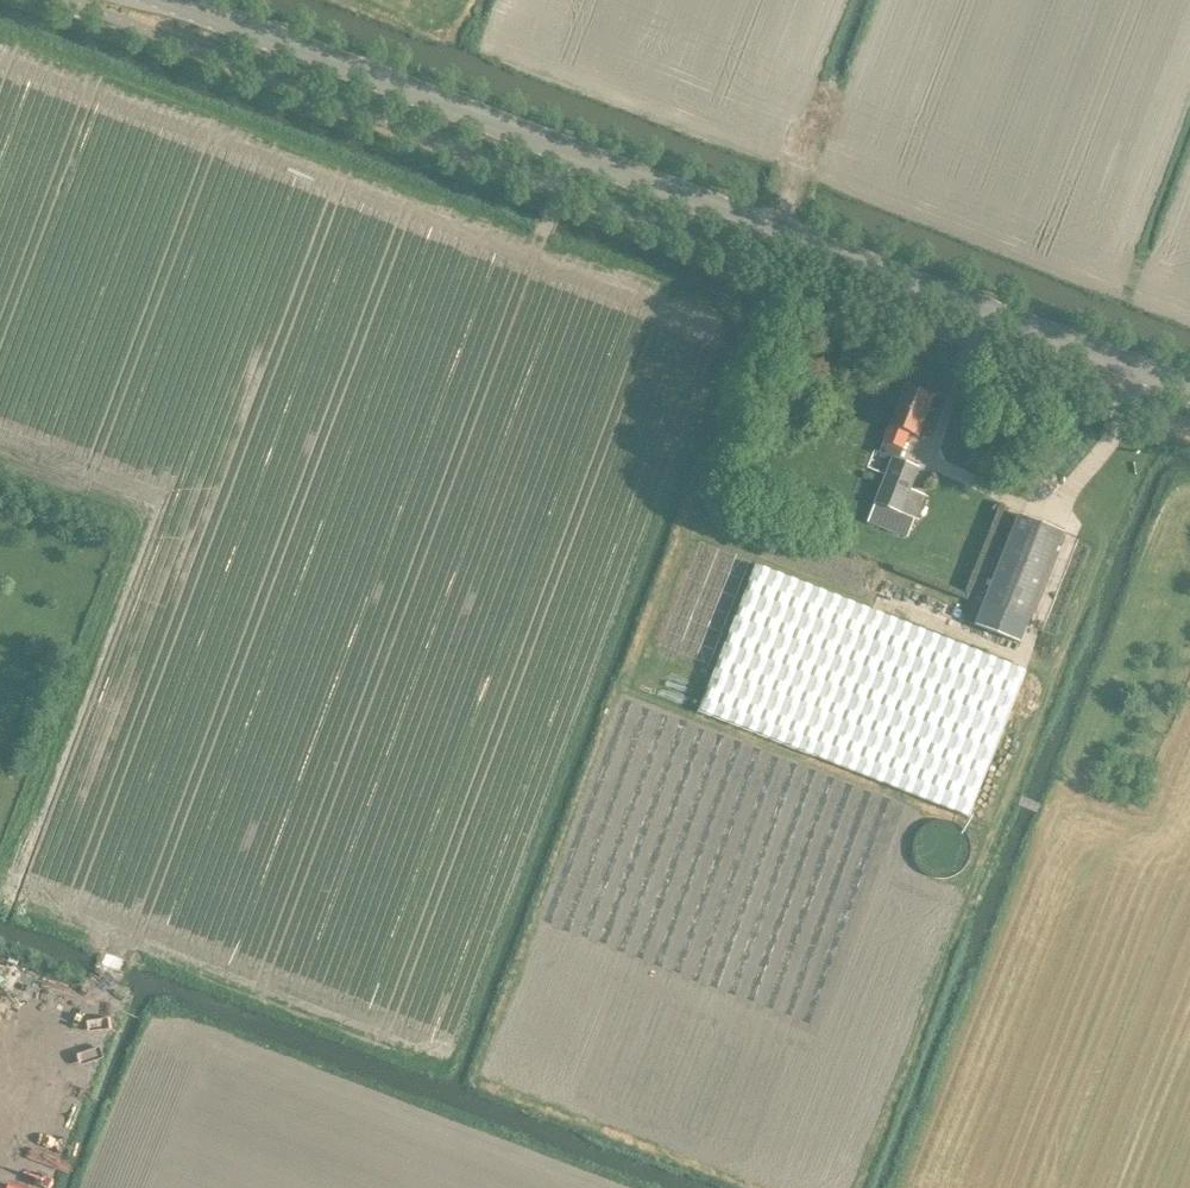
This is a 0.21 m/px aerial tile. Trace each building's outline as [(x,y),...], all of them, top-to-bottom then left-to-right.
[(925,495),(910,490),(919,466),(899,458),(904,446),(905,447),(911,432),(919,436),(935,397),(907,385),(885,440),(887,441),(880,460),(892,465),(876,504),(875,504),(867,523),(907,537),(914,519),(917,519),(925,495)] [(1064,532),(1018,514),(975,624),(1020,642),(1064,532)] [(1025,671),(755,566),(699,711),(969,816),(1025,671)] [(971,854),(971,853),(970,847),(969,841),(967,838),(962,832),(958,829),(953,827),(947,825),(941,825),(936,826),(931,828),(922,835),(919,840),(917,844),(915,854),(916,860),(918,864),(920,869),(924,873),(927,876),(932,879),(937,880),(943,881),(947,880),(954,879),(961,874),(965,870),(968,865),(970,860),(971,854)]
